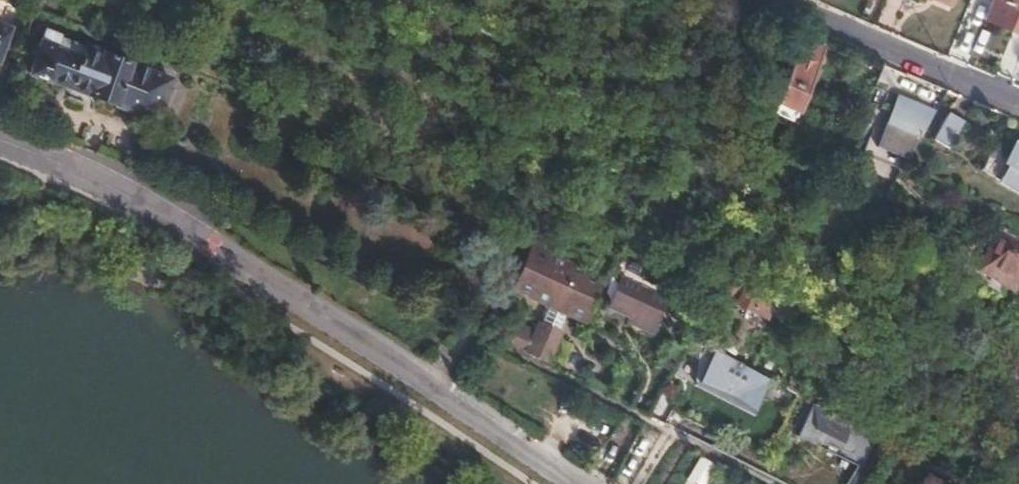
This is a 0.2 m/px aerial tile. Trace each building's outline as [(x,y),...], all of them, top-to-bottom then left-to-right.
[(984,21),(1018,36),(1018,0),(993,0),(984,21)] [(140,116),(155,74),(41,29),(26,72),(140,116)] [(823,50),(800,40),(772,102),(795,112),(823,50)] [(140,116),(152,121),(167,79),(155,74),(140,116)] [(933,111),(895,95),(883,123),(917,138),(933,111)] [(947,143),(964,118),(949,109),(934,135),(947,143)] [(1014,140),(992,179),(1018,196),(1018,142),(1014,140)] [(504,285),(513,289),(533,246),(519,239),(496,229),(483,255),(511,268),(504,285)] [(1018,273),(1018,246),(998,234),(980,264),(1013,284),(1018,273)] [(533,246),(513,289),(550,306),(564,312),(581,321),(594,295),(606,301),(601,314),(645,336),(661,300),(605,273),(603,279),(533,246)] [(745,278),(749,271),(734,265),(723,289),(736,295),(734,301),(763,315),(771,299),(763,296),(767,287),(745,278)] [(550,306),(541,325),(555,330),(564,312),(550,306)] [(507,320),(498,340),(543,362),(557,332),(555,330),(541,325),(537,323),(532,333),(507,320)] [(768,379),(693,337),(683,352),(699,361),(700,383),(751,411),(768,379)] [(861,469),(880,436),(813,400),(796,432),(861,469)] [(717,464),(700,455),(687,478),(698,483),(705,483),(717,464)] [(928,476),(923,483),(941,483),(928,476)]
